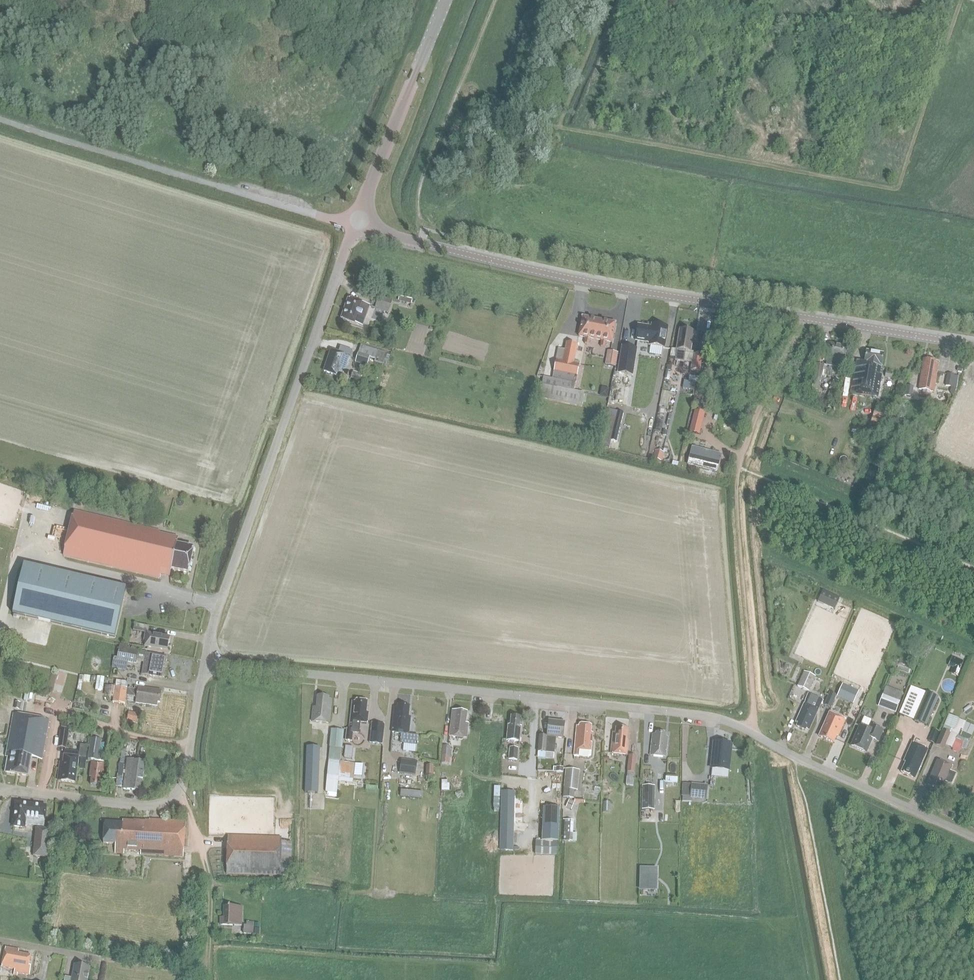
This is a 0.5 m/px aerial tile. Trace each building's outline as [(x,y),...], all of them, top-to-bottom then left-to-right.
[(378,297),(375,307),(390,311),(392,301),(378,297)] [(341,319),(362,327),(369,306),(348,298),(341,319)] [(596,340),(599,320),(582,317),(579,336),(586,338),(585,344),(589,345),(590,339),(596,340)] [(612,343),(616,323),(599,320),(596,340),(602,341),(601,347),(605,348),(606,341),(612,343)] [(636,341),(646,342),(646,340),(650,340),(649,346),(664,348),(667,327),(652,325),(652,331),(648,330),(648,327),(638,326),(636,341)] [(691,352),(694,332),(680,329),(675,360),(684,361),(685,351),(691,352)] [(556,359),(574,363),(578,344),(567,341),(565,350),(558,349),(556,359)] [(846,358),(847,347),(830,344),(828,355),(827,359),(838,360),(837,366),(845,368),(846,361),(845,361),(846,358)] [(358,354),(370,358),(375,359),(374,363),(383,366),(384,362),(388,363),(390,356),(386,355),(387,353),(361,345),(358,354)] [(633,376),(637,349),(622,347),(618,373),(633,376)] [(618,352),(608,350),(605,365),(616,366),(618,352)] [(352,358),(331,351),(324,372),(344,379),(352,358)] [(851,393),(878,397),(883,368),(882,367),(883,354),(867,351),(865,362),(857,361),(851,393)] [(367,367),(370,358),(358,354),(355,363),(367,367)] [(702,356),(693,355),(691,371),(700,372),(702,356)] [(554,372),(577,376),(580,364),(574,363),(556,359),(554,372)] [(939,363),(935,363),(936,361),(926,359),(926,363),(923,362),(919,390),(923,391),(922,400),(929,401),(930,392),(934,393),(939,363)] [(812,380),(821,381),(824,365),(815,364),(812,380)] [(351,379),(360,382),(362,375),(353,372),(351,379)] [(576,383),(577,376),(554,372),(553,379),(576,383)] [(948,374),(946,386),(952,387),(954,376),(954,375),(948,374)] [(576,383),(553,379),(544,377),(540,398),(582,406),(584,392),(574,390),(576,383)] [(896,391),(903,392),(906,382),(898,380),(896,391)] [(914,387),(906,386),(905,396),(912,397),(914,387)] [(605,387),(603,394),(610,396),(612,388),(605,387)] [(835,393),(834,392),(831,391),(825,401),(830,403),(835,393)] [(871,425),(887,429),(892,413),(875,409),(871,425)] [(623,413),(618,411),(611,441),(616,442),(623,413)] [(705,414),(695,411),(691,428),(701,430),(705,414)] [(611,441),(602,439),(601,446),(610,448),(611,441)] [(688,465),(717,472),(721,455),(692,448),(688,465)] [(655,450),(653,459),(663,461),(665,452),(655,450)] [(160,531),(74,511),(63,555),(160,578),(161,575),(170,575),(171,570),(189,573),(194,549),(177,545),(178,538),(160,534),(160,531)] [(126,588),(25,564),(13,614),(115,637),(126,588)] [(823,591),(818,602),(824,605),(826,600),(837,606),(840,599),(829,594),(823,591)] [(167,651),(170,637),(148,633),(149,626),(135,623),(134,630),(145,632),(144,640),(146,640),(145,647),(167,651)] [(117,658),(114,657),(112,667),(127,670),(128,662),(136,664),(137,662),(144,663),(142,675),(163,678),(167,658),(145,654),(146,652),(122,647),(123,646),(120,645),(117,658)] [(960,671),(964,661),(953,656),(949,666),(953,668),(951,674),(958,677),(960,671)] [(798,686),(809,691),(816,677),(804,672),(798,686)] [(113,702),(125,704),(126,696),(137,697),(136,703),(158,706),(158,702),(160,703),(161,693),(158,693),(158,690),(135,687),(134,690),(127,688),(128,682),(117,681),(116,687),(106,685),(104,695),(113,697),(113,702)] [(78,683),(72,682),(68,699),(74,700),(78,683)] [(843,684),(837,697),(853,705),(859,691),(843,684)] [(914,720),(926,693),(912,687),(900,714),(914,720)] [(824,705),(831,708),(837,695),(830,692),(824,705)] [(879,707),(895,713),(901,700),(884,693),(879,707)] [(926,693),(914,720),(927,726),(938,698),(926,693)] [(329,697),(318,696),(317,707),(314,707),(312,722),(329,723),(332,700),(329,699),(329,697)] [(368,701),(356,700),(356,702),(353,702),(349,729),(347,729),(346,740),(352,741),(353,733),(359,733),(361,722),(367,723),(369,713),(366,712),(368,701)] [(818,710),(804,704),(796,722),(798,723),(797,727),(805,731),(806,729),(809,730),(818,710)] [(400,743),(417,745),(418,736),(409,735),(411,717),(408,717),(410,706),(398,705),(398,708),(395,707),(392,732),(402,734),(400,743)] [(453,711),(450,737),(458,738),(458,739),(458,740),(459,740),(460,741),(461,741),(462,741),(462,740),(463,740),(464,739),(464,738),(467,739),(469,724),(466,723),(467,712),(453,711)] [(138,714),(129,712),(127,720),(136,723),(138,714)] [(42,760),(49,720),(14,713),(6,757),(8,758),(31,762),(32,758),(42,760)] [(846,720),(830,713),(819,737),(833,743),(837,735),(838,736),(846,720)] [(521,718),(512,717),(511,725),(509,725),(507,740),(520,742),(521,727),(520,727),(521,718)] [(870,725),(872,721),(865,718),(851,746),(866,753),(872,739),(878,742),(883,731),(870,725)] [(953,730),(951,735),(946,746),(959,752),(964,741),(969,743),(971,738),(960,732),(964,722),(959,719),(954,730),(953,730)] [(563,739),(565,723),(549,721),(547,737),(539,736),(538,752),(554,753),(556,738),(563,739)] [(61,731),(69,732),(69,729),(71,729),(71,725),(62,723),(61,731)] [(370,743),(383,745),(385,724),(372,723),(370,743)] [(965,723),(961,731),(972,736),(973,732),(973,727),(965,723)] [(592,725),(580,724),(580,726),(577,726),(574,756),(591,758),(593,736),(591,736),(592,725)] [(628,741),(629,729),(616,728),(616,733),(613,732),(611,754),(605,753),(604,761),(609,762),(610,758),(612,758),(612,754),(627,755),(629,741),(628,741)] [(330,748),(342,749),(344,731),(331,729),(330,748)] [(61,731),(58,747),(67,748),(69,732),(61,731)] [(944,749),(946,746),(951,735),(942,731),(936,745),(944,749)] [(666,733),(656,732),(656,734),(653,734),(650,755),(666,757),(668,737),(665,737),(666,733)] [(88,760),(99,761),(102,740),(91,739),(88,760)] [(714,742),(712,764),(729,766),(731,746),(729,746),(729,744),(714,742)] [(928,749),(912,743),(904,762),(906,762),(901,773),(915,779),(928,749)] [(344,758),(352,759),(354,747),(346,746),(344,758)] [(442,763),(450,764),(451,747),(443,746),(442,763)] [(305,793),(318,793),(320,748),(307,747),(305,793)] [(340,762),(341,762),(342,749),(330,748),(329,761),(340,762)] [(518,749),(510,748),(509,762),(517,763),(518,749)] [(76,783),(80,752),(65,750),(65,755),(64,755),(63,762),(60,762),(59,771),(62,771),(61,781),(76,783)] [(118,775),(116,786),(122,787),(123,773),(124,771),(126,750),(122,750),(120,763),(118,775)] [(626,785),(633,786),(637,756),(630,755),(626,785)] [(28,777),(31,762),(8,758),(5,773),(28,777)] [(134,760),(128,759),(126,772),(126,773),(124,789),(141,791),(142,781),(143,781),(144,773),(143,773),(145,763),(134,761),(134,760)] [(400,773),(416,775),(418,762),(402,759),(400,773)] [(952,767),(937,760),(927,784),(942,791),(952,767)] [(327,776),(338,777),(340,762),(329,761),(328,761),(327,776)] [(101,775),(104,776),(105,763),(92,762),(90,778),(92,778),(91,785),(100,786),(101,775)] [(340,764),(339,779),(353,780),(354,776),(355,765),(340,764)] [(362,777),(363,765),(355,765),(354,776),(362,777)] [(564,789),(575,790),(578,791),(580,770),(566,769),(564,789)] [(698,799),(700,785),(692,784),(690,799),(698,799)] [(700,785),(698,799),(706,800),(708,786),(700,785)] [(649,786),(642,786),(642,810),(654,810),(654,795),(654,786),(649,786)] [(574,799),(575,790),(564,789),(563,798),(574,799)] [(502,791),(500,851),(506,851),(513,851),(515,791),(502,791)] [(566,807),(571,810),(574,803),(569,800),(566,807)] [(47,806),(16,803),(13,827),(25,828),(25,825),(36,826),(36,830),(33,856),(48,857),(51,830),(44,829),(47,806)] [(560,808),(543,808),(542,842),(557,842),(559,842),(560,808)] [(186,822),(150,820),(150,822),(134,820),(133,821),(123,820),(123,823),(105,822),(103,843),(116,844),(115,853),(124,854),(124,850),(141,851),(141,855),(183,857),(186,822)] [(564,841),(577,841),(577,833),(573,833),(574,820),(565,820),(564,841)] [(291,876),(292,842),(282,842),(282,838),(228,836),(227,874),(280,876),(291,876)] [(536,841),(536,855),(557,856),(557,842),(542,842),(536,841)] [(640,868),(639,891),(657,891),(658,868),(640,868)] [(242,926),(243,907),(224,906),(224,918),(220,917),(220,925),(242,926)] [(255,922),(247,922),(247,926),(245,926),(244,935),(254,935),(255,922)] [(2,967),(12,969),(15,970),(15,973),(16,973),(15,975),(17,976),(18,973),(30,975),(31,967),(29,966),(31,956),(19,953),(19,950),(6,948),(2,967)] [(90,968),(75,965),(72,978),(65,977),(65,979),(88,979),(90,968)]
